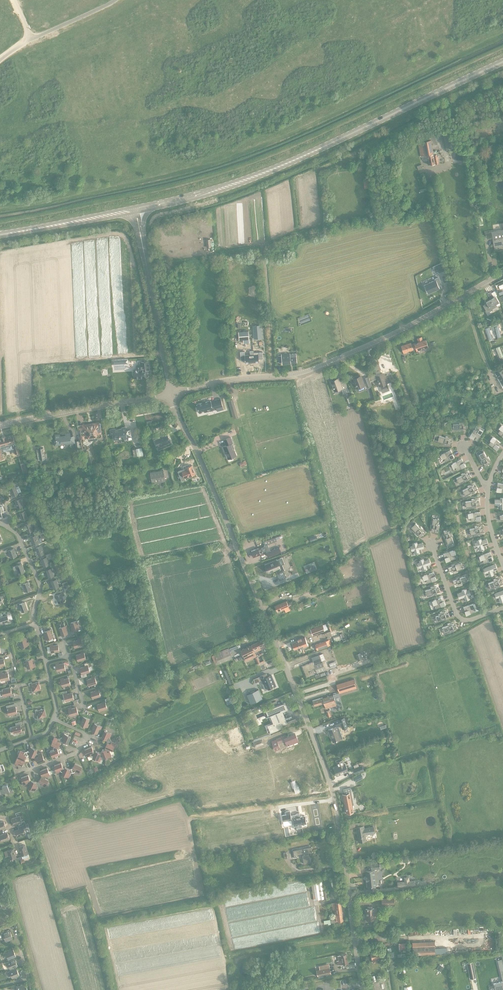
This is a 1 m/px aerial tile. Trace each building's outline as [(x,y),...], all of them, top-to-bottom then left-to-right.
[(443,135),(446,150),(454,148),(451,133),(449,134),(443,135)] [(421,156),(427,155),(429,164),(435,163),(438,162),(438,160),(439,159),(439,158),(439,156),(437,156),(436,151),(433,152),(430,139),(424,141),(423,136),(417,137),(421,156)] [(491,232),(492,238),(493,239),(494,249),(502,248),(502,230),(491,232)] [(442,262),(435,265),(439,273),(445,270),(444,266),(442,262)] [(423,283),(426,290),(426,291),(427,291),(427,293),(439,288),(438,285),(441,284),(438,277),(435,278),(435,280),(424,285),(423,283)] [(494,304),(499,301),(496,296),(494,297),(491,292),(488,294),(491,299),(487,301),(487,303),(483,305),(487,312),(495,307),(494,304)] [(261,325),(253,326),(254,338),(262,338),(261,325)] [(248,331),(238,331),(239,340),(243,339),(249,339),(248,331)] [(417,338),(418,342),(411,344),(411,343),(401,346),(403,353),(407,352),(407,351),(413,349),(416,348),(416,350),(428,346),(426,340),(422,341),(421,337),(417,338)] [(244,351),(240,351),(241,360),(245,360),(245,363),(259,362),(259,359),(263,358),(262,352),(253,352),(253,350),(250,350),(250,354),(245,355),(244,351)] [(282,355),(278,356),(279,362),(282,362),(283,364),(296,362),(296,354),(290,354),(290,353),(281,354),(282,355)] [(137,370),(134,370),(134,378),(144,377),(144,373),(146,373),(145,371),(149,371),(149,361),(141,362),(141,365),(137,365),(137,370)] [(383,374),(376,376),(380,385),(382,390),(388,388),(387,383),(391,382),(394,381),(391,373),(384,376),(383,374)] [(354,379),(357,387),(364,385),(360,376),(354,379)] [(338,378),(331,381),(334,389),(341,387),(343,394),(349,391),(346,383),(345,380),(339,382),(338,378)] [(394,381),(391,382),(397,400),(403,397),(403,395),(397,380),(394,381)] [(197,404),(199,412),(216,408),(217,411),(224,409),(221,398),(211,401),(211,400),(197,404)] [(233,399),(229,400),(234,418),(237,417),(238,417),(233,399)] [(454,430),(460,429),(460,428),(462,428),(462,429),(467,428),(467,425),(465,425),(465,423),(463,424),(463,422),(459,422),(459,424),(453,424),(454,430)] [(82,428),(78,429),(80,440),(84,439),(84,436),(88,436),(88,437),(96,436),(96,434),(100,434),(98,423),(89,424),(82,425),(82,428)] [(122,429),(118,429),(118,430),(115,431),(114,429),(110,430),(111,435),(113,434),(114,440),(120,439),(120,438),(123,437),(124,439),(128,438),(128,440),(132,439),(131,436),(130,430),(125,431),(125,427),(122,428),(122,429)] [(475,439),(477,441),(483,431),(479,429),(478,431),(475,429),(470,436),(473,438),(475,436),(476,437),(475,439)] [(65,433),(65,436),(60,437),(60,434),(55,435),(56,439),(54,439),(55,445),(61,444),(61,442),(64,441),(65,442),(67,442),(67,443),(74,442),(73,436),(70,436),(69,432),(65,433)] [(0,449),(0,460),(3,460),(3,458),(4,458),(2,452),(3,451),(2,447),(11,445),(12,449),(14,448),(15,453),(20,452),(18,445),(16,446),(15,442),(13,435),(5,437),(5,436),(1,437),(1,438),(0,438),(0,446),(1,449),(0,449)] [(155,438),(154,438),(157,446),(160,445),(163,444),(164,447),(171,444),(170,441),(167,435),(164,436),(163,435),(155,438)] [(223,446),(226,453),(225,454),(226,455),(227,455),(228,458),(237,454),(232,443),(233,442),(231,436),(224,439),(226,445),(223,446)] [(450,439),(449,439),(449,437),(446,436),(445,438),(439,436),(438,441),(444,443),(443,444),(445,445),(446,443),(451,445),(452,442),(450,441),(450,439)] [(489,444),(497,450),(499,446),(495,444),(497,443),(499,444),(500,442),(492,437),(490,440),(491,441),(489,444)] [(36,448),(38,460),(45,459),(43,447),(36,448)] [(449,453),(451,452),(450,450),(440,455),(442,459),(444,458),(446,461),(454,457),(452,454),(450,455),(449,453)] [(89,451),(82,453),(85,467),(91,466),(89,451)] [(483,462),(485,466),(488,465),(487,464),(489,463),(488,461),(489,460),(488,457),(486,458),(484,452),(479,455),(482,460),(480,461),(481,463),(483,462)] [(457,470),(465,466),(463,463),(461,464),(460,462),(463,461),(462,459),(451,464),(453,468),(455,467),(457,470)] [(182,472),(185,478),(189,476),(196,474),(192,465),(186,468),(187,470),(182,472)] [(151,472),(152,483),(165,481),(164,470),(151,472)] [(465,480),(465,481),(467,480),(466,479),(471,477),(469,474),(468,475),(467,473),(465,474),(464,472),(461,474),(462,475),(456,478),(459,483),(465,480)] [(13,486),(10,487),(13,495),(18,493),(18,492),(21,491),(19,487),(17,488),(16,486),(17,486),(15,482),(12,483),(13,486)] [(471,492),(472,494),(473,493),(473,491),(477,489),(476,486),(474,487),(473,485),(472,486),(471,485),(468,486),(468,488),(463,490),(465,495),(471,492)] [(15,500),(18,508),(23,506),(20,498),(15,500)] [(495,500),(495,504),(500,504),(500,506),(498,506),(498,508),(502,508),(502,498),(500,498),(500,500),(495,500)] [(472,501),(465,502),(466,507),(472,506),(472,505),(475,505),(476,505),(479,505),(479,502),(477,502),(477,500),(475,500),(475,499),(471,499),(472,501)] [(19,512),(22,520),(28,518),(25,510),(19,512)] [(471,521),(480,520),(480,516),(477,516),(477,515),(480,514),(479,512),(468,514),(468,517),(471,517),(471,521)] [(432,531),(434,532),(435,530),(437,530),(437,528),(438,529),(439,525),(438,525),(438,523),(437,523),(438,519),(433,519),(432,524),(431,524),(431,526),(432,526),(432,531)] [(25,524),(28,532),(33,530),(30,522),(25,524)] [(417,533),(421,537),(423,535),(422,534),(423,532),(422,531),(423,530),(421,527),(420,528),(416,524),(411,527),(416,532),(415,533),(416,534),(417,533)] [(475,528),(470,529),(471,535),(474,534),(474,535),(479,534),(478,532),(483,531),(483,528),(481,529),(480,527),(478,527),(478,526),(475,527),(475,528)] [(446,538),(448,544),(453,542),(451,536),(452,536),(451,533),(450,533),(449,531),(447,532),(446,530),(444,531),(445,536),(444,536),(444,538),(446,538)] [(33,535),(30,536),(33,544),(39,542),(39,543),(42,541),(41,537),(39,538),(37,533),(33,534),(33,535)] [(480,550),(484,549),(483,549),(486,548),(485,546),(483,547),(482,545),(487,543),(486,540),(481,541),(481,539),(477,540),(478,542),(475,543),(476,547),(479,546),(480,550)] [(415,554),(422,552),(421,550),(418,550),(418,548),(423,547),(422,543),(417,545),(416,543),(413,544),(413,546),(411,546),(412,550),(414,549),(415,554)] [(258,548),(251,550),(253,556),(254,557),(261,554),(260,553),(266,551),(268,556),(281,551),(279,547),(270,550),(268,544),(264,546),(261,547),(258,548)] [(36,547),(38,555),(44,553),(41,545),(36,547)] [(5,550),(6,552),(8,551),(11,558),(16,556),(14,548),(8,550),(8,549),(5,550)] [(456,554),(454,550),(443,554),(444,556),(447,555),(447,557),(445,558),(446,561),(455,558),(453,555),(456,554)] [(484,563),(493,560),(491,556),(489,557),(488,555),(491,554),(490,552),(479,556),(480,560),(483,559),(484,563)] [(41,558),(44,566),(49,564),(47,556),(41,558)] [(422,566),(423,570),(429,568),(428,566),(426,566),(425,565),(430,563),(429,559),(424,561),(423,559),(419,561),(420,562),(417,563),(419,567),(422,566)] [(277,560),(266,565),(269,573),(276,570),(280,580),(285,578),(283,571),(284,570),(282,565),(279,566),(277,560)] [(18,564),(16,565),(19,573),(25,571),(21,561),(17,562),(18,564)] [(454,571),(454,573),(457,572),(457,570),(463,568),(461,563),(455,565),(455,564),(453,565),(453,566),(448,568),(449,571),(451,570),(452,572),(454,571)] [(495,565),(484,569),(485,573),(488,572),(490,576),(493,574),(495,573),(495,571),(492,572),(491,570),(496,568),(495,565)] [(46,569),(49,577),(54,575),(51,567),(46,569)] [(427,583),(436,580),(435,576),(432,577),(432,575),(434,574),(433,572),(422,576),(424,580),(426,579),(427,583)] [(458,584),(459,586),(462,585),(462,583),(464,582),(463,582),(467,581),(465,576),(460,578),(459,577),(457,578),(458,579),(453,581),(454,583),(456,583),(456,585),(458,584)] [(51,581),(53,589),(59,587),(56,579),(51,581)] [(488,583),(490,588),(496,586),(497,587),(499,587),(498,585),(502,583),(502,581),(500,581),(499,579),(497,580),(497,579),(494,580),(494,581),(488,583)] [(19,583),(20,586),(23,585),(25,591),(31,589),(28,581),(23,583),(22,582),(19,583)] [(302,593),(311,590),(309,586),(300,589),(292,592),(293,596),(302,593)] [(434,595),(436,594),(435,592),(440,591),(439,588),(437,589),(436,587),(435,588),(434,586),(431,587),(431,589),(425,590),(427,596),(433,594),(434,595)] [(56,595),(59,603),(64,601),(62,594),(64,593),(63,589),(59,591),(59,593),(56,595)] [(462,598),(463,601),(469,599),(468,595),(470,594),(469,590),(466,591),(466,589),(462,590),(463,592),(458,594),(459,597),(464,596),(465,598),(462,598)] [(495,594),(496,597),(499,597),(500,602),(502,601),(502,591),(495,594)] [(436,608),(445,605),(444,601),(440,602),(439,601),(442,600),(441,598),(432,601),(434,607),(436,607),(436,608)] [(280,609),(280,610),(284,609),(286,612),(290,610),(286,600),(275,605),(277,610),(280,609)] [(16,605),(16,606),(19,605),(22,612),(27,610),(25,602),(19,604),(19,603),(16,604),(16,605)] [(475,612),(473,608),(476,607),(474,603),(464,607),(464,610),(467,609),(468,610),(465,611),(466,615),(475,612)] [(442,619),(443,620),(445,619),(445,618),(449,616),(448,613),(446,614),(446,612),(444,612),(444,611),(440,612),(441,613),(438,614),(439,615),(436,616),(437,621),(442,619)] [(1,623),(9,621),(7,615),(0,617),(0,621),(1,623)] [(71,622),(72,627),(71,628),(72,631),(73,630),(79,628),(77,620),(71,622)] [(450,632),(453,631),(452,629),(457,628),(456,625),(454,625),(453,624),(452,624),(451,623),(447,624),(448,625),(442,627),(444,633),(450,631),(450,632)] [(323,624),(310,629),(313,635),(325,630),(323,624)] [(68,633),(66,628),(67,628),(66,625),(65,626),(65,625),(59,627),(62,635),(68,633)] [(46,636),(44,637),(45,640),(47,639),(53,637),(50,629),(44,631),(46,636)] [(19,639),(21,647),(27,645),(29,645),(28,642),(27,642),(25,637),(19,639)] [(73,641),(75,647),(83,645),(81,639),(80,637),(77,638),(78,640),(73,641)] [(298,641),(293,642),(295,649),(300,647),(300,648),(308,646),(305,637),(297,640),(298,641)] [(262,639),(241,649),(246,661),(257,656),(255,652),(265,647),(263,645),(265,644),(262,639)] [(323,641),(315,644),(317,650),(331,645),(329,639),(323,641)] [(50,644),(50,646),(51,652),(59,651),(58,645),(53,645),(52,644),(50,644)] [(229,648),(215,654),(217,660),(231,654),(229,648)] [(76,655),(78,661),(86,658),(84,653),(83,651),(81,652),(81,653),(76,655)] [(311,657),(314,663),(321,659),(319,654),(311,657)] [(26,660),(27,668),(35,666),(34,663),(33,664),(32,659),(26,660)] [(304,667),(307,676),(314,673),(312,668),(315,666),(313,661),(306,664),(306,666),(304,667)] [(315,664),(318,672),(325,669),(322,661),(315,664)] [(82,674),(80,674),(82,677),(87,676),(86,673),(90,671),(88,665),(87,664),(87,662),(84,663),(85,665),(85,666),(80,668),(82,674)] [(56,665),(57,671),(65,669),(64,663),(59,664),(58,663),(56,663),(56,665)] [(1,680),(9,678),(8,672),(2,673),(2,672),(0,672),(0,676),(1,680)] [(260,675),(263,683),(266,682),(268,688),(276,685),(272,674),(268,676),(267,673),(260,675)] [(87,680),(89,686),(96,683),(95,677),(94,676),(91,677),(92,678),(87,680)] [(60,679),(61,680),(62,686),(70,684),(68,678),(63,679),(63,678),(60,679)] [(354,678),(336,684),(339,691),(356,685),(354,678)] [(28,683),(29,686),(32,685),(33,688),(31,688),(32,693),(37,691),(37,690),(40,689),(39,682),(32,683),(31,682),(28,683)] [(2,689),(3,696),(10,694),(11,697),(15,696),(14,693),(12,693),(10,687),(2,689)] [(96,690),(91,692),(92,698),(100,696),(99,690),(98,690),(98,688),(95,689),(96,690)] [(249,693),(246,694),(249,703),(253,701),(262,698),(258,689),(249,693)] [(64,695),(66,701),(74,698),(72,692),(67,694),(66,693),(64,693),(64,695)] [(333,694),(312,700),(314,705),(324,702),(326,708),(336,705),(333,694)] [(97,704),(99,710),(107,708),(105,702),(105,701),(104,701),(102,701),(102,703),(97,704)] [(274,708),(268,711),(270,716),(271,715),(275,724),(273,725),(274,729),(275,730),(281,727),(280,723),(285,722),(284,719),(285,719),(282,711),(285,710),(286,710),(284,705),(283,705),(275,709),(274,708)] [(7,708),(8,715),(16,713),(17,716),(20,715),(19,712),(17,712),(15,706),(7,708)] [(68,708),(68,710),(70,715),(78,713),(76,707),(71,709),(71,707),(68,708)] [(37,715),(38,720),(43,718),(42,717),(46,716),(44,709),(37,710),(37,709),(35,709),(35,712),(37,712),(38,715),(37,715)] [(80,724),(86,726),(88,727),(89,724),(87,724),(89,719),(83,716),(80,724)] [(347,727),(344,717),(334,721),(336,726),(341,724),(342,729),(347,727)] [(91,731),(97,733),(99,728),(100,729),(101,726),(100,726),(94,723),(91,731)] [(12,727),(14,733),(21,731),(22,734),(25,733),(24,730),(22,731),(20,725),(12,727)] [(338,726),(329,729),(333,741),(340,739),(343,738),(340,731),(338,726)] [(106,739),(107,741),(110,739),(110,737),(111,733),(104,730),(101,737),(106,739)] [(62,737),(60,738),(61,742),(63,741),(68,743),(71,736),(64,733),(62,737)] [(276,738),(277,740),(278,744),(284,742),(283,740),(285,740),(287,745),(299,741),(295,733),(287,736),(286,734),(276,738)] [(51,744),(54,745),(58,747),(60,742),(61,742),(60,738),(58,739),(54,737),(51,744)] [(107,748),(110,749),(112,750),(115,743),(111,741),(110,739),(107,741),(107,742),(105,747),(107,748)] [(58,747),(54,745),(53,747),(49,749),(52,756),(59,753),(57,748),(58,747)] [(28,750),(26,751),(28,755),(29,754),(34,756),(36,753),(37,750),(30,747),(28,750)] [(91,755),(93,756),(95,752),(94,751),(92,747),(85,749),(87,756),(91,755)] [(102,752),(103,756),(104,758),(111,755),(109,751),(110,749),(107,748),(106,749),(101,751),(102,752)] [(20,750),(17,757),(24,760),(26,756),(28,755),(26,751),(24,752),(20,750)] [(95,752),(93,756),(93,758),(99,760),(101,757),(103,756),(102,752),(100,753),(96,751),(95,752)] [(38,754),(36,753),(34,756),(35,757),(37,762),(44,759),(42,752),(38,754)] [(24,760),(17,757),(14,764),(18,765),(19,768),(23,766),(22,765),(24,760)] [(338,766),(334,768),(336,775),(348,770),(345,763),(343,764),(342,759),(336,761),(338,766)] [(61,771),(63,772),(64,768),(63,767),(61,763),(54,765),(57,772),(61,771)] [(73,768),(71,768),(73,772),(75,771),(78,773),(82,766),(75,763),(73,768)] [(64,768),(63,772),(62,774),(69,777),(70,773),(73,772),(71,768),(70,769),(65,767),(64,768)] [(42,775),(41,776),(45,778),(46,776),(50,775),(47,768),(40,770),(42,775)] [(361,773),(353,777),(355,782),(363,777),(361,773)] [(28,783),(30,784),(31,780),(30,779),(28,775),(21,777),(24,784),(28,783)] [(39,781),(38,782),(39,785),(41,785),(45,786),(48,780),(45,778),(41,776),(39,781)] [(31,780),(30,784),(28,787),(35,790),(37,786),(39,785),(38,782),(36,782),(31,780)] [(2,786),(4,792),(9,791),(10,793),(13,792),(11,786),(8,787),(7,785),(2,786)] [(345,793),(343,794),(344,803),(345,802),(347,813),(353,812),(352,804),(354,804),(351,787),(344,788),(345,793)] [(286,814),(282,815),(283,821),(291,819),(292,824),(293,824),(294,829),(296,828),(296,829),(297,828),(302,827),(302,824),(306,823),(305,815),(300,816),(299,812),(296,813),(296,814),(291,815),(290,811),(285,812),(286,814)] [(11,819),(13,824),(22,822),(20,816),(11,819)] [(356,826),(359,841),(366,840),(365,833),(370,832),(370,833),(374,832),(373,826),(364,828),(364,825),(356,826)] [(15,830),(17,836),(25,833),(23,827),(15,830)] [(1,841),(9,838),(7,833),(0,835),(0,840),(1,841)] [(25,845),(19,847),(22,855),(22,856),(23,858),(28,856),(27,853),(28,853),(25,845)] [(302,855),(304,863),(310,862),(309,854),(308,854),(307,852),(312,851),(311,846),(293,850),(294,854),(302,853),(303,855),(302,855)] [(7,850),(10,859),(16,857),(13,848),(7,850)] [(371,862),(371,867),(369,868),(369,870),(365,870),(366,876),(366,880),(367,880),(367,886),(369,886),(370,890),(376,889),(375,885),(376,885),(376,880),(378,880),(376,869),(376,868),(380,867),(379,861),(371,862)] [(404,881),(399,882),(400,887),(405,886),(411,886),(415,885),(414,880),(409,881),(409,877),(404,877),(404,881)] [(311,882),(314,900),(324,898),(324,899),(328,899),(327,890),(326,890),(325,888),(324,888),(324,890),(323,890),(322,881),(311,882)] [(334,909),(335,914),(342,914),(342,913),(341,901),(332,902),(333,909),(334,909)] [(366,909),(367,920),(369,920),(369,921),(373,921),(373,919),(375,919),(374,908),(372,908),(372,906),(368,906),(368,908),(366,909)] [(1,934),(1,935),(2,937),(4,936),(5,940),(12,937),(10,931),(1,934)] [(434,941),(412,942),(413,956),(435,954),(434,941)] [(16,956),(13,949),(4,953),(5,957),(7,956),(8,959),(16,956)] [(371,952),(372,958),(373,958),(373,963),(378,962),(377,957),(380,957),(380,955),(384,954),(383,950),(379,950),(371,952)] [(348,963),(346,954),(338,956),(339,960),(337,961),(338,965),(343,964),(348,963)] [(12,968),(18,966),(15,959),(5,962),(7,966),(9,965),(10,969),(12,968)] [(472,961),(466,962),(470,978),(476,977),(472,961)] [(316,970),(318,976),(331,973),(329,963),(319,965),(320,969),(316,970)] [(7,972),(9,975),(11,974),(12,978),(19,975),(16,968),(7,972)] [(490,988),(491,989),(502,989),(502,984),(502,981),(493,983),(493,984),(494,987),(490,988)]
